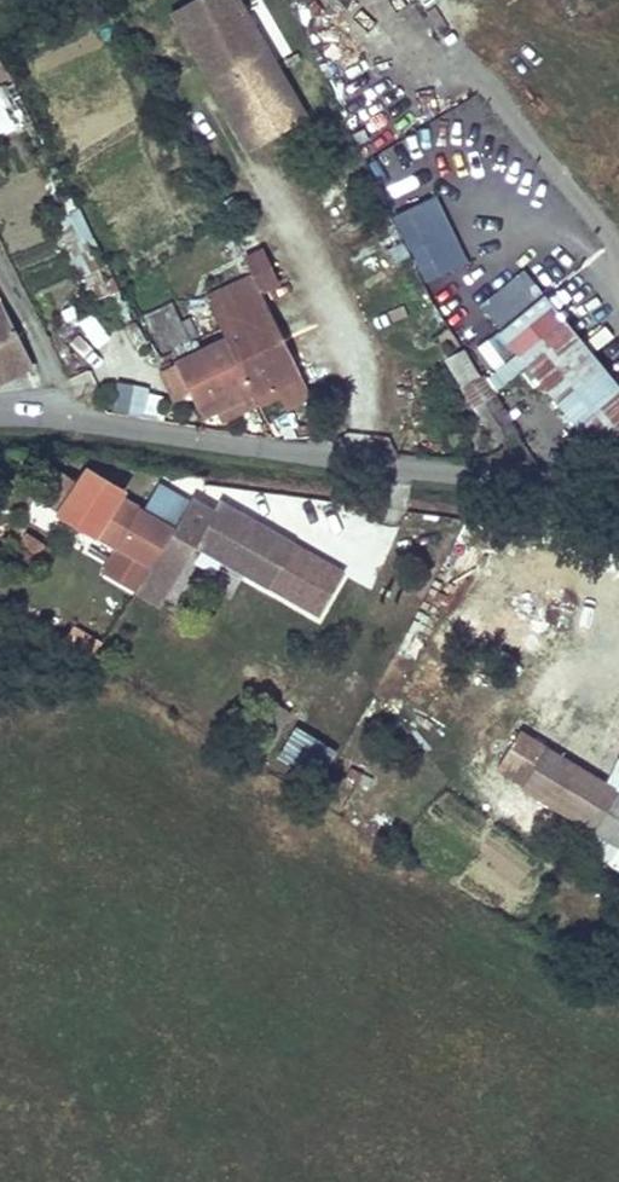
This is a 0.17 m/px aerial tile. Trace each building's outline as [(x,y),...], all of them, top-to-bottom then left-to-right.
[(168,18),(249,157),(309,122),(239,0),(199,0),(168,18)] [(23,123),(0,74),(0,134),(23,123)] [(254,286),(208,308),(218,329),(222,339),(250,393),(252,396),(298,374),(258,291),(276,283),(261,251),(242,260),(254,286)] [(599,446),(618,430),(618,382),(525,267),(481,302),(599,446)] [(142,313),(162,351),(190,337),(171,299),(142,313)] [(0,305),(0,380),(30,365),(0,305)] [(222,339),(173,364),(200,418),(213,411),(250,393),(222,339)] [(513,431),(480,378),(462,390),(495,442),(513,431)] [(113,410),(153,415),(157,387),(116,382),(113,410)] [(250,393),(213,411),(220,423),(257,405),(252,396),(250,393)] [(122,490),(85,468),(74,484),(59,474),(39,502),(149,566),(171,527),(142,512),(122,501),(126,495),(121,491),(122,490)] [(204,478),(169,472),(167,488),(202,494),(204,478)] [(149,566),(173,580),(194,544),(267,585),(291,543),(218,501),(211,513),(188,501),(183,507),(156,492),(142,512),(171,527),(149,566)] [(611,790),(513,729),(490,765),(518,782),(515,786),(585,829),(611,790)] [(618,849),(618,792),(618,791),(605,812),(592,832),(596,834),(616,848),(618,849)] [(596,834),(582,856),(603,869),(616,848),(596,834)]
